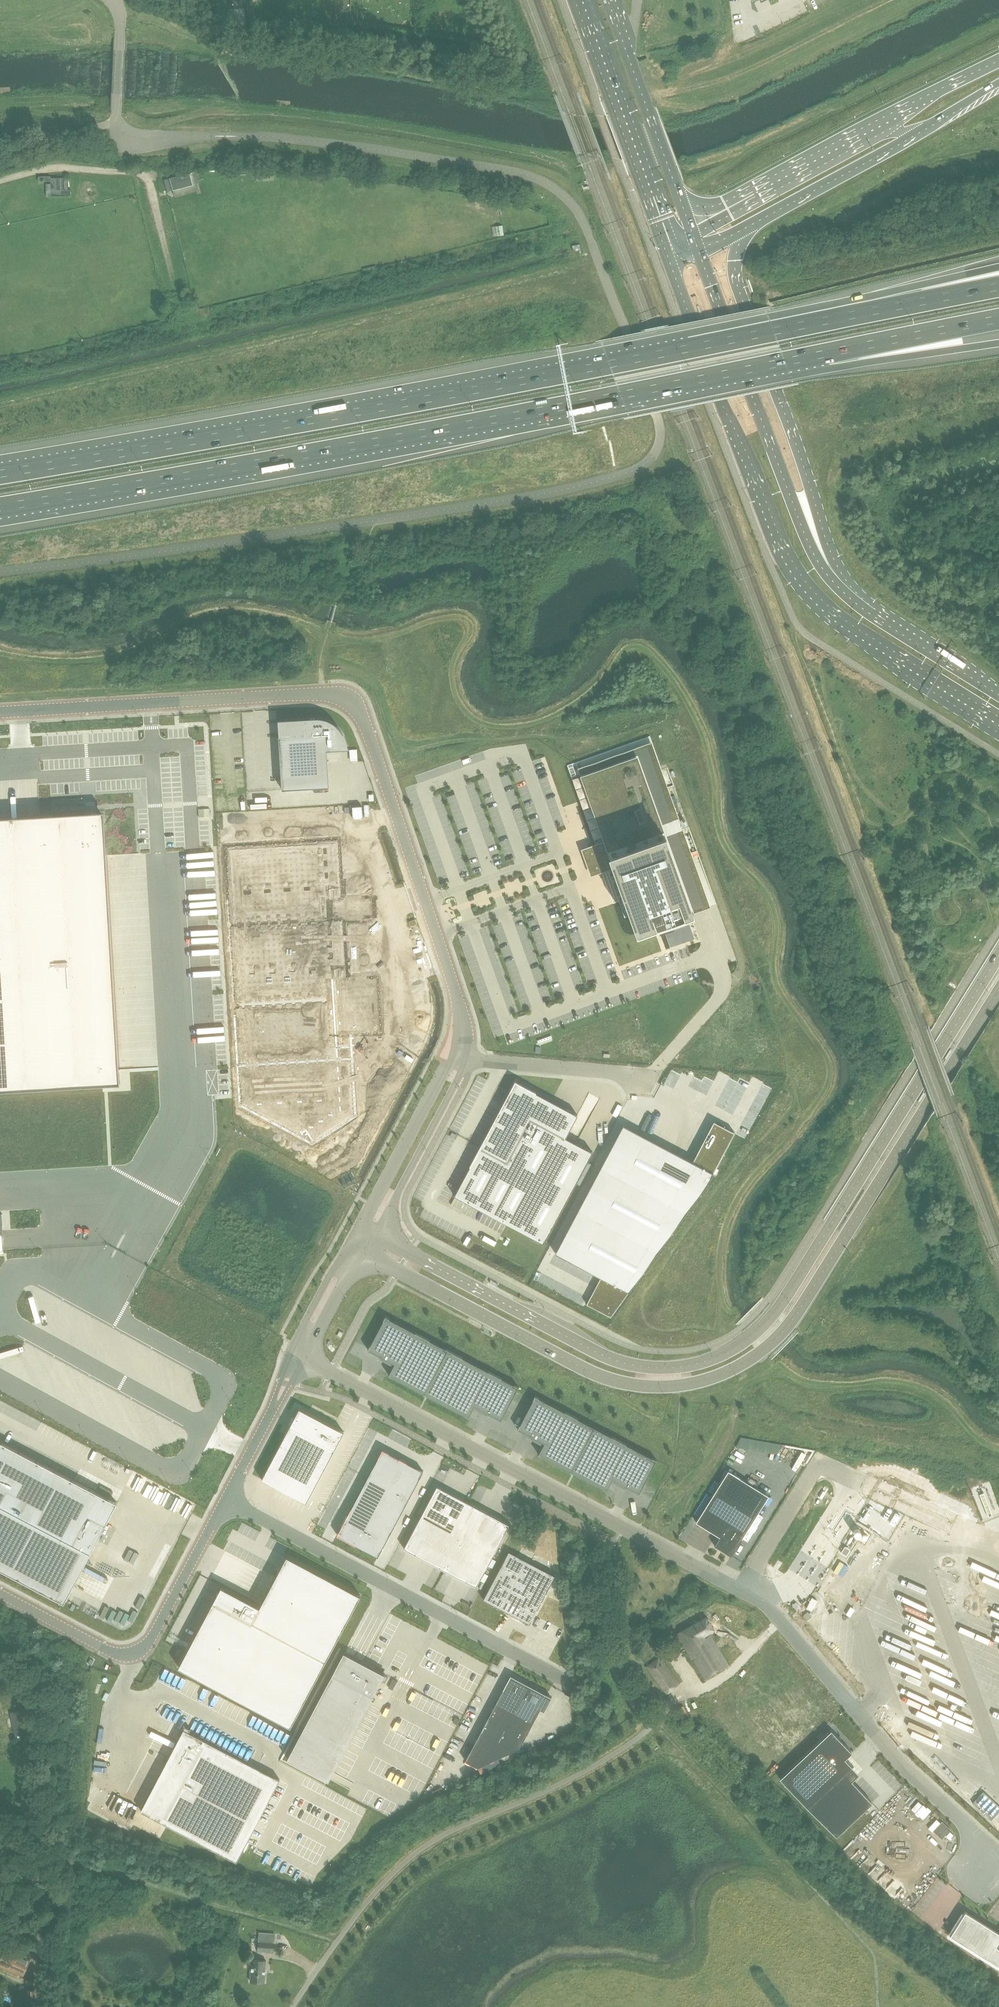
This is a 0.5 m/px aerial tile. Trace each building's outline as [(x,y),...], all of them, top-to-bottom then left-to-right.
[(173,190),(193,185),(189,173),(170,178),(173,190)] [(47,196),(71,196),(70,190),(68,190),(68,178),(50,178),(50,176),(38,176),(38,181),(51,181),(51,184),(46,184),(47,196)] [(344,739),(343,738),(342,736),(341,734),(340,733),(338,731),(337,730),(335,729),(334,728),(332,727),(330,726),(328,725),(326,724),(325,724),(323,723),(321,723),(319,723),(316,723),(279,725),(283,794),(330,792),(330,787),(329,787),(329,779),(329,777),(328,769),(329,769),(328,755),(350,754),(348,749),(344,739)] [(652,741),(578,767),(636,933),(710,907),(660,765),(652,741)] [(258,901),(354,894),(352,873),(372,871),(368,811),(252,820),(258,901)] [(119,1083),(103,813),(0,819),(0,1090),(119,1083)] [(265,981),(360,973),(359,953),(379,952),(374,892),(354,894),(258,901),(265,981)] [(363,1003),(360,973),(265,981),(273,1081),(350,1134),(390,1092),(383,1002),(363,1003)] [(483,1141),(455,1195),(544,1243),(593,1151),(566,1137),(578,1115),(517,1082),(485,1142),(483,1141)] [(586,1303),(610,1316),(708,1183),(713,1173),(735,1132),(714,1121),(692,1161),(690,1160),(623,1124),(555,1252),(601,1277),(586,1303)] [(374,1339),(368,1349),(394,1363),(388,1376),(468,1417),(474,1404),(501,1418),(512,1399),(518,1386),(386,1316),(374,1339)] [(656,1459),(535,1395),(529,1408),(518,1428),(544,1442),(538,1454),(606,1490),(612,1479),(639,1493),(644,1483),(656,1459)] [(299,1407),(262,1479),(307,1502),(344,1430),(299,1407)] [(0,1441),(0,1568),(64,1602),(117,1502),(0,1441)] [(752,1454),(752,1441),(742,1441),(743,1454),(752,1454)] [(383,1448),(339,1535),(380,1556),(424,1469),(383,1448)] [(726,1553),(731,1556),(769,1495),(728,1470),(695,1522),(719,1537),(714,1545),(715,1545),(716,1544),(727,1552),(726,1553)] [(437,1487),(405,1549),(477,1586),(509,1524),(437,1487)] [(657,1506),(654,1516),(662,1519),(665,1509),(657,1506)] [(676,1538),(682,1529),(677,1524),(670,1534),(676,1538)] [(701,1562),(711,1536),(706,1533),(695,1559),(701,1562)] [(742,1573),(761,1543),(750,1537),(732,1566),(742,1573)] [(509,1552),(484,1601),(531,1625),(556,1576),(509,1552)] [(225,1583),(177,1669),(288,1730),(360,1600),(284,1558),(260,1602),(225,1583)] [(736,1598),(739,1591),(730,1587),(727,1593),(736,1598)] [(808,1612),(803,1616),(807,1620),(812,1616),(808,1612)] [(676,1634),(690,1657),(715,1641),(712,1636),(712,1635),(710,1631),(714,1629),(706,1617),(676,1634)] [(728,1665),(715,1641),(690,1657),(704,1679),(728,1665)] [(343,1652),(287,1758),(328,1780),(385,1674),(343,1652)] [(660,1657),(646,1667),(666,1694),(679,1682),(660,1657)] [(551,1697),(511,1675),(465,1760),(477,1767),(519,1747),(540,1709),(544,1711),(551,1697)] [(184,1728),(141,1810),(237,1860),(279,1778),(184,1728)] [(830,1729),(779,1778),(837,1836),(873,1803),(852,1781),(837,1766),(844,1759),(851,1752),(830,1729)] [(950,1935),(998,1966),(998,1933),(965,1911),(950,1935)] [(275,1932),(259,1931),(258,1951),(274,1952),(275,1932)] [(0,1960),(0,1966),(23,1977),(31,1959),(5,1948),(0,1960)] [(250,1959),(250,1966),(252,1966),(250,1981),(265,1981),(266,1960),(250,1959)]
